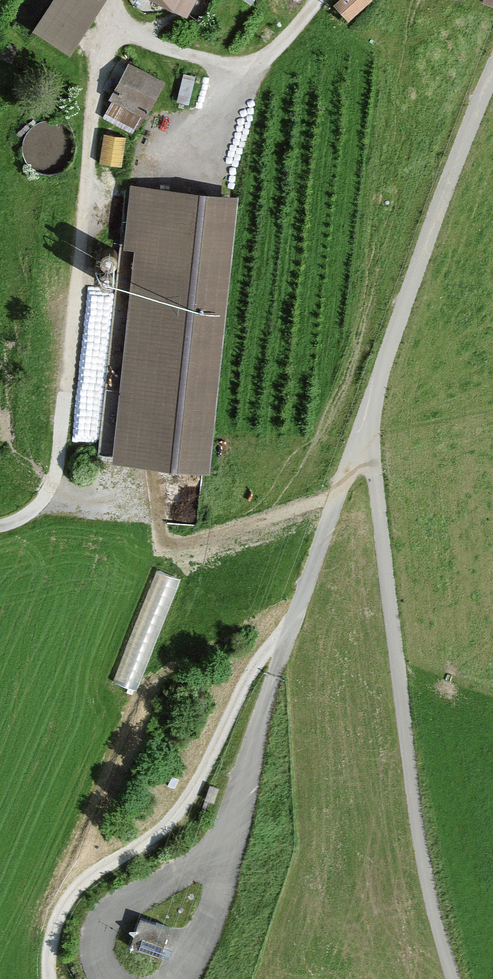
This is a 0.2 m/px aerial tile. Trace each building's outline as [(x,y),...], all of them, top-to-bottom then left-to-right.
[(65,55),(101,0),(46,0),(26,30),(65,55)] [(185,18),(195,0),(151,0),(185,18)] [(347,26),(370,5),(365,0),(342,0),(332,9),(347,26)] [(480,6),(492,10),(492,0),(482,0),(480,6)] [(162,85),(131,68),(103,121),(133,137),(162,85)] [(123,142),(104,139),(100,166),(119,169),(123,142)] [(122,253),(131,254),(110,466),(209,476),(236,200),(128,190),(122,253)] [(157,565),(116,678),(140,687),(181,574),(157,565)] [(125,942),(158,955),(169,926),(136,913),(125,942)]
